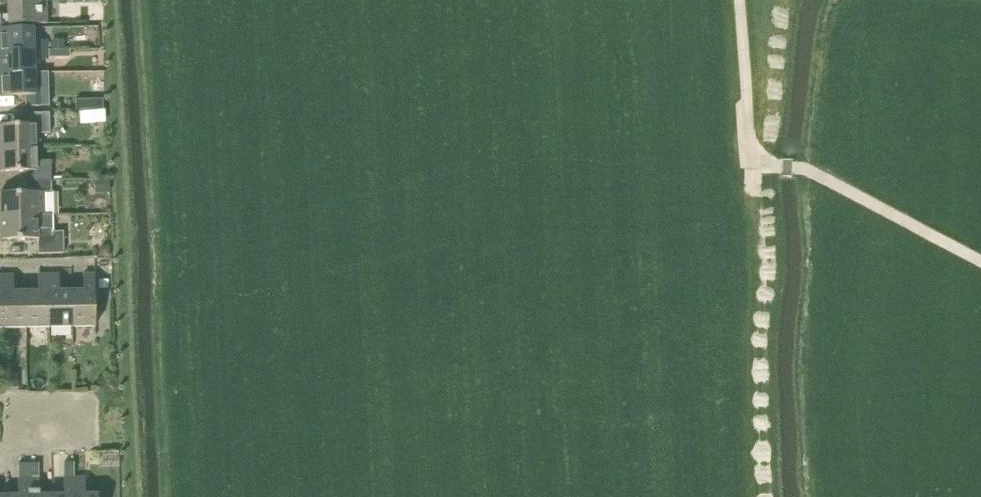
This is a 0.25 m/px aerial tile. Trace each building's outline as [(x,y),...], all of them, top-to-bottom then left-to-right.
[(8,14),(0,15),(0,25),(47,23),(46,1),(8,2),(8,14)] [(48,50),(47,40),(34,40),(34,28),(0,28),(0,51),(48,50)] [(65,49),(64,39),(51,40),(52,49),(65,49)] [(35,72),(35,59),(48,59),(48,50),(0,51),(0,73),(35,72)] [(36,85),(35,72),(0,73),(0,96),(25,96),(25,106),(49,106),(49,85),(36,85)] [(104,99),(77,100),(77,110),(104,109),(104,99)] [(36,147),(36,133),(50,133),(50,112),(29,113),(29,124),(0,124),(0,148),(36,147)] [(36,147),(0,148),(0,171),(30,170),(30,181),(51,181),(51,160),(37,160),(36,147)] [(69,165),(53,166),(53,180),(69,180),(69,165)] [(95,192),(110,192),(109,180),(95,180),(95,192)] [(52,214),(52,201),(51,181),(30,181),(31,192),(0,192),(1,216),(52,214)] [(64,231),(53,231),(52,214),(1,216),(1,239),(38,238),(38,254),(64,253),(64,231)] [(99,256),(110,256),(110,245),(104,245),(99,251),(99,256)] [(49,327),(49,274),(38,274),(38,291),(26,291),(27,327),(49,327)] [(49,327),(72,326),(72,291),(59,291),(59,274),(49,274),(49,327)] [(72,291),(72,326),(95,326),(95,274),(84,274),(84,290),(72,291)] [(4,328),(27,327),(26,291),(14,292),(13,275),(3,275),(4,328)] [(109,288),(109,280),(99,279),(98,288),(109,288)] [(19,375),(7,375),(6,388),(19,388),(19,375)] [(28,462),(28,476),(39,476),(39,462),(28,462)] [(29,478),(18,479),(19,495),(6,496),(29,496),(29,478)] [(52,495),(40,495),(39,478),(29,478),(29,496),(52,496),(52,495)] [(74,478),(64,478),(64,495),(52,495),(52,496),(75,496),(74,478)] [(75,496),(98,496),(98,494),(85,494),(85,478),(74,478),(75,496)]
